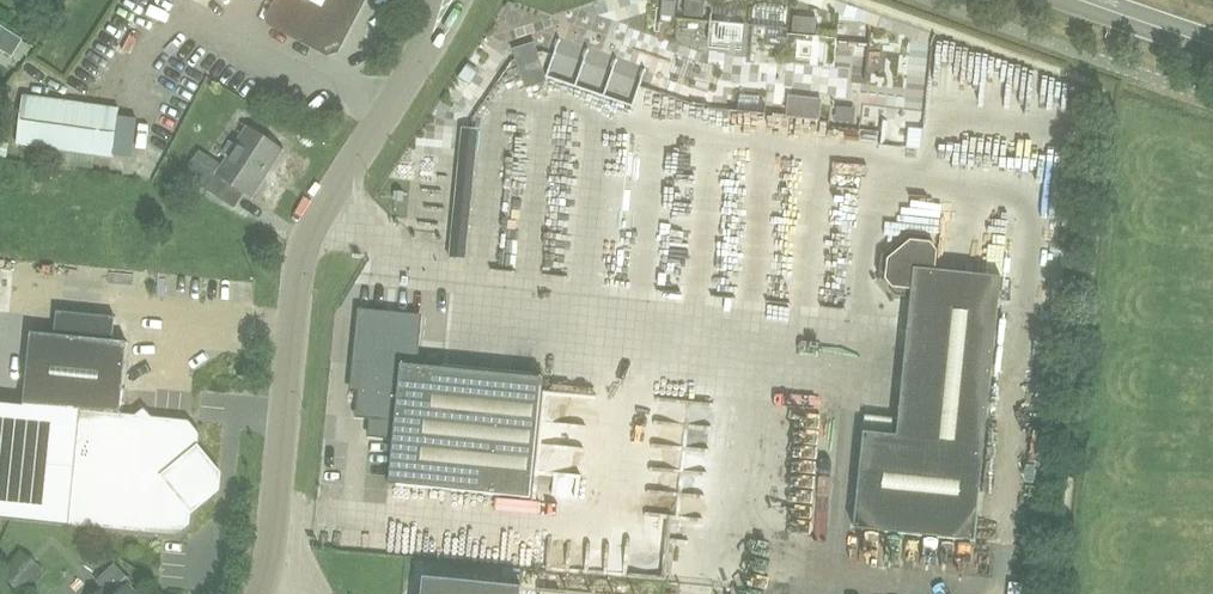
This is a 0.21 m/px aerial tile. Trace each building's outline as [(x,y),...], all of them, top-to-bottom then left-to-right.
[(270,16),(273,26),(328,54),(337,51),(364,0),(278,0),(270,16)] [(793,28),(793,2),(772,2),(772,28),(793,28)] [(721,7),(710,7),(709,36),(720,36),(721,7)] [(856,108),(859,86),(839,83),(835,104),(856,108)] [(742,93),(742,113),(765,113),(765,93),(742,93)] [(24,96),(17,143),(112,157),(119,109),(24,96)] [(284,150),(249,127),(224,165),(199,149),(182,175),(215,195),(224,181),(252,199),(284,150)] [(975,540),(986,435),(1003,437),(1008,384),(991,382),(1000,297),(1033,300),(1039,237),(923,205),(920,234),(908,232),(880,255),(878,274),(895,295),(911,297),(897,434),(863,431),(854,528),(975,540)] [(17,266),(0,266),(0,309),(17,310),(17,266)] [(200,434),(189,420),(151,416),(144,408),(136,415),(120,413),(127,342),(113,341),(115,317),(57,311),(54,335),(30,332),(23,406),(80,411),(68,526),(177,536),(191,525),(193,508),(211,493),(213,469),(198,451),(200,434)] [(531,499),(543,379),(414,366),(419,323),(359,318),(354,376),(360,377),(357,407),(358,412),(361,416),(365,418),(395,421),(389,485),(531,499)] [(747,364),(762,364),(761,344),(746,345),(747,364)] [(35,451),(36,470),(54,469),(53,450),(35,451)] [(21,550),(0,574),(22,593),(43,569),(21,550)] [(128,586),(131,583),(113,564),(96,580),(103,588),(97,593),(135,593),(128,586)] [(424,578),(423,593),(521,593),(522,587),(424,578)] [(562,586),(531,588),(532,593),(562,593),(562,586)]
